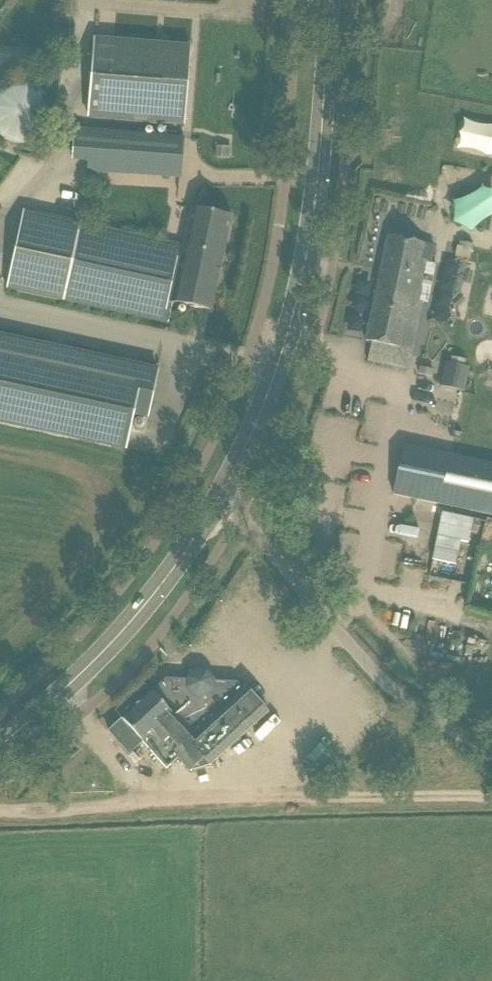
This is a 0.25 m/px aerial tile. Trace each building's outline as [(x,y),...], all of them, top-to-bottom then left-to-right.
[(93,39),(87,114),(184,122),(190,47),(93,39)] [(9,85),(3,89),(0,92),(0,135),(1,136),(7,140),(16,143),(24,144),(34,141),(41,137),(46,130),(49,122),(50,114),(49,104),(46,98),(40,90),(32,86),(23,84),(16,84),(9,85)] [(461,118),(453,146),(491,156),(491,126),(461,118)] [(183,139),(90,132),(75,131),(73,158),(88,159),(88,170),(160,175),(180,176),(183,139)] [(215,146),(214,159),(231,159),(231,147),(215,146)] [(491,218),(491,213),(491,196),(450,191),(446,227),(472,230),(474,216),(491,218)] [(183,248),(22,213),(6,288),(168,323),(172,303),(210,311),(231,217),(191,208),(183,248)] [(423,243),(407,240),(388,236),(365,341),(371,343),(367,361),(387,365),(407,370),(422,301),(417,300),(425,261),(419,260),(423,243)] [(459,242),(456,257),(469,260),(472,245),(459,242)] [(423,243),(419,260),(425,261),(430,263),(434,246),(423,243)] [(93,444),(125,451),(132,416),(147,419),(158,367),(0,333),(0,424),(93,444)] [(446,362),(440,387),(464,392),(469,367),(446,362)] [(436,363),(431,378),(438,380),(443,365),(436,363)] [(393,493),(421,499),(426,500),(487,513),(491,514),(491,465),(432,452),(403,446),(393,493)] [(441,513),(430,562),(455,568),(460,545),(467,547),(473,520),(441,513)] [(178,758),(190,772),(203,760),(209,766),(268,712),(245,687),(236,694),(226,683),(214,682),(214,679),(207,671),(195,670),(187,678),(187,681),(175,680),(166,688),(161,682),(151,692),(144,684),(114,711),(122,720),(108,732),(128,754),(141,742),(166,769),(178,758)] [(250,736),(232,752),(239,759),(257,744),(250,736)]
